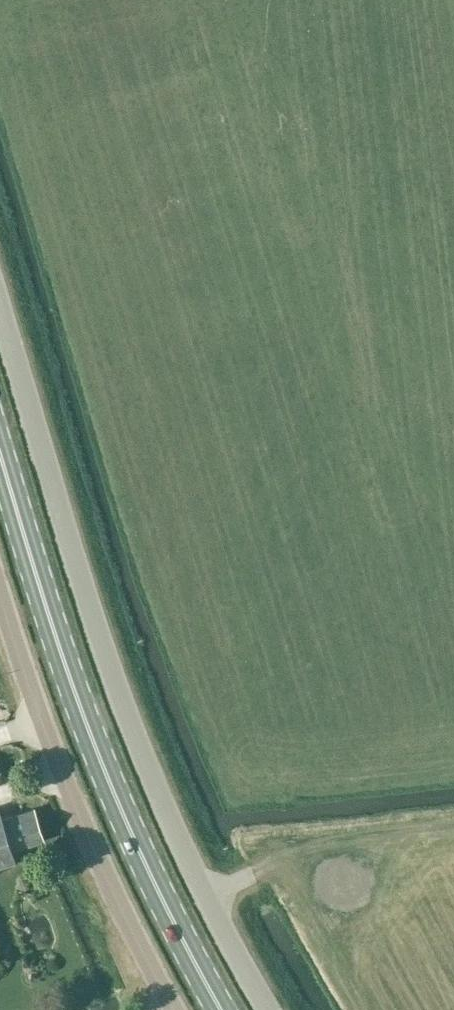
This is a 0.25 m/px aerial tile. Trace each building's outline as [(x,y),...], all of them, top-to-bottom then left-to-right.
[(33,639),(36,657),(47,656),(44,637),(33,639)] [(1,820),(0,816),(0,868),(15,862),(12,852),(44,841),(33,810),(1,820)]
